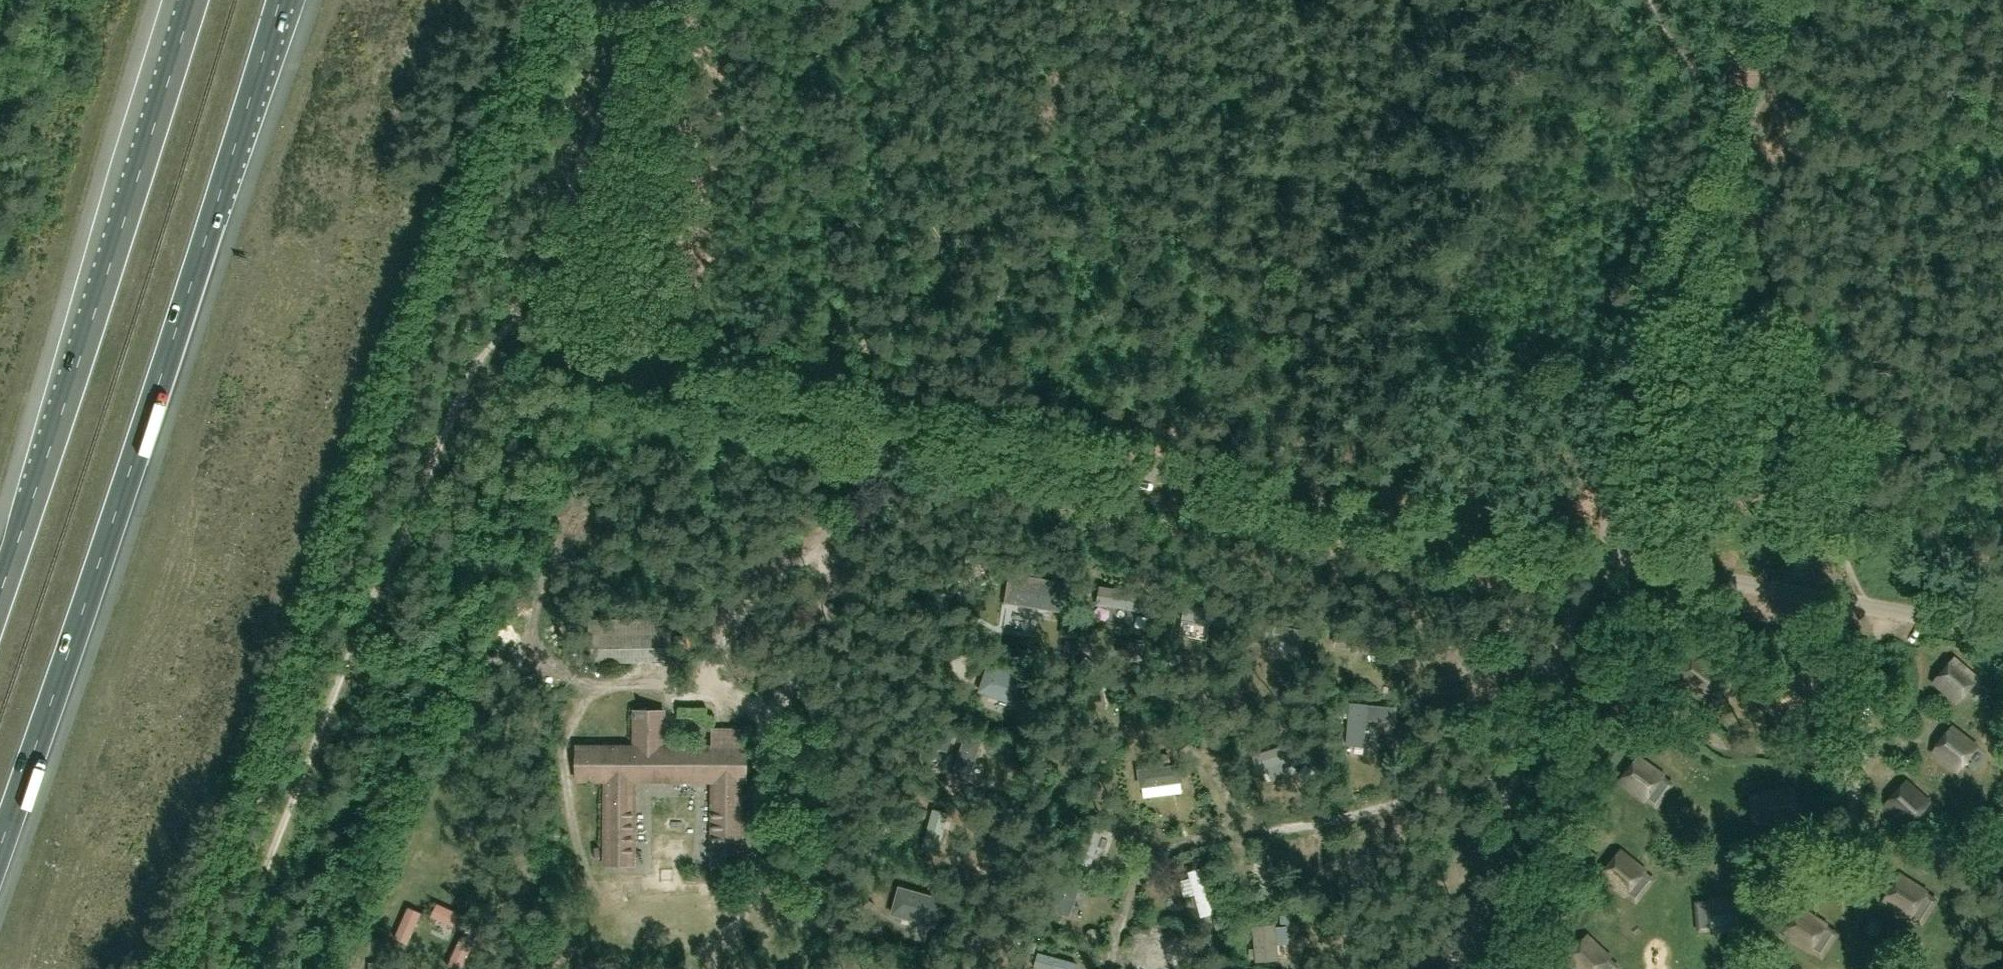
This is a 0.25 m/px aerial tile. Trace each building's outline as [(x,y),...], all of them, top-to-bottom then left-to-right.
[(1010,574),(1005,604),(1063,613),(1068,583),(1010,574)] [(672,618),(590,619),(590,663),(672,662),(672,618)] [(1276,644),(1283,658),(1299,650),(1293,636),(1276,644)] [(1697,650),(1676,680),(1703,698),(1725,669),(1697,650)] [(1931,680),(1956,704),(1980,677),(1955,655),(1931,680)] [(1026,678),(987,665),(978,692),(1016,706),(1026,678)] [(1797,669),(1776,698),(1804,717),(1826,688),(1797,669)] [(576,783),(603,783),(603,866),(637,867),(637,784),(710,784),(710,867),(744,868),(744,784),(748,784),(748,746),(746,746),(745,728),(712,728),(712,745),(666,745),(666,710),(632,710),(632,745),(576,745),(576,783)] [(1978,745),(1951,725),(1931,751),(1959,771),(1978,745)] [(965,735),(951,777),(968,783),(983,741),(965,735)] [(990,748),(986,761),(998,764),(1002,751),(990,748)] [(1643,803),(1665,774),(1636,753),(1615,782),(1643,803)] [(1189,779),(1187,758),(1157,760),(1158,781),(1189,779)] [(1931,802),(1906,779),(1883,805),(1907,828),(1931,802)] [(1798,823),(1795,787),(1761,791),(1765,826),(1798,823)] [(695,903),(701,883),(682,876),(689,853),(675,848),(661,892),(695,903)] [(1647,870),(1621,848),(1599,876),(1624,897),(1647,870)] [(1214,857),(1200,863),(1214,900),(1229,894),(1214,857)] [(1070,917),(1083,880),(1058,871),(1044,907),(1070,917)] [(1908,921),(1929,891),(1900,873),(1881,902),(1908,921)] [(890,915),(935,928),(944,897),(899,885),(890,915)] [(1743,931),(1740,895),(1708,898),(1710,934),(1743,931)] [(1829,924),(1801,905),(1781,934),(1809,954),(1829,924)] [(1588,933),(1563,960),(1573,968),(1600,968),(1612,956),(1588,933)]
